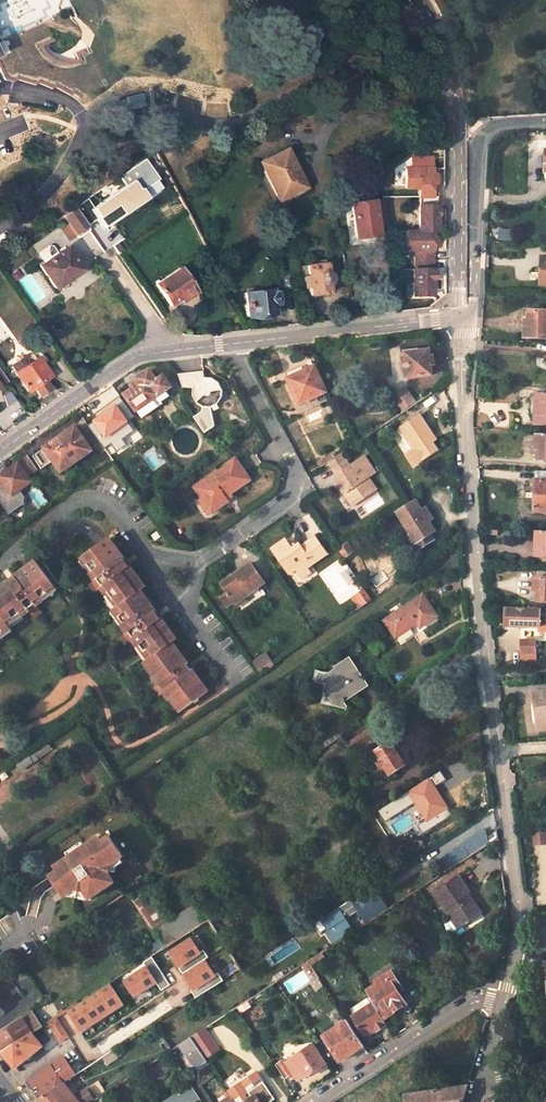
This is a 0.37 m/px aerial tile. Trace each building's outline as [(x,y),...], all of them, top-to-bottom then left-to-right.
[(108,88),(90,46),(75,53),(77,59),(69,61),(67,62),(60,61),(54,59),(49,56),(45,51),(43,46),(55,40),(45,21),(54,16),(55,17),(60,15),(59,14),(61,13),(58,7),(60,0),(0,0),(0,69),(5,80),(14,81),(17,79),(34,85),(38,82),(52,89),(56,87),(69,95),(73,93),(81,100),(108,88)] [(257,160),(275,198),(305,183),(295,162),(290,164),(283,148),(257,160)] [(86,205),(101,228),(148,198),(141,188),(158,177),(145,158),(114,177),(118,184),(86,205)] [(425,185),(424,166),(398,167),(399,187),(412,186),(413,230),(400,231),(400,250),(410,249),(410,268),(408,268),(409,294),(428,294),(426,229),(431,229),(430,185),(425,185)] [(346,199),(352,238),(378,234),(372,196),(346,199)] [(58,215),(73,236),(84,229),(71,207),(70,206),(58,215)] [(76,268),(61,246),(53,252),(52,250),(43,256),(45,258),(36,265),(51,287),(52,286),(53,287),(55,288),(62,283),(63,283),(63,281),(62,279),(61,279),(76,268)] [(324,272),(323,261),(302,263),(304,274),(300,275),(301,286),(305,286),(306,293),(326,291),(325,281),(328,279),(327,273),(324,272)] [(193,292),(176,267),(151,283),(166,304),(175,298),(178,302),(193,292)] [(280,269),(282,285),(290,284),(288,267),(280,269)] [(268,291),(268,289),(241,292),(243,314),(270,311),(269,302),(273,301),(271,290),(268,291)] [(527,310),(525,337),(545,338),(545,311),(527,310)] [(431,362),(428,344),(397,348),(400,365),(402,365),(404,375),(429,372),(428,362),(431,362)] [(47,375),(35,356),(18,367),(16,365),(13,367),(15,369),(12,371),(25,390),(30,386),(35,394),(47,386),(42,378),(47,375)] [(322,390),(310,365),(284,377),(295,403),(322,390)] [(152,379),(145,369),(134,377),(135,379),(120,390),(139,417),(168,396),(162,388),(166,385),(158,374),(152,379)] [(201,369),(175,370),(180,384),(180,385),(191,386),(190,394),(194,400),(200,405),(208,405),(215,402),(219,396),(219,388),(216,381),(210,377),(201,375),(201,369)] [(11,391),(0,375),(0,399),(11,391)] [(400,409),(415,403),(410,390),(394,395),(400,409)] [(536,395),(536,404),(533,404),(532,422),(535,422),(535,423),(545,424),(545,396),(536,395)] [(416,412),(396,425),(409,445),(402,450),(409,460),(432,445),(427,438),(423,432),(427,429),(416,412)] [(88,448),(72,425),(33,453),(42,465),(50,459),(58,469),(88,448)] [(431,435),(427,429),(423,432),(427,438),(431,435)] [(536,436),(535,460),(545,460),(545,436),(536,436)] [(330,457),(326,451),(314,459),(318,466),(330,457)] [(365,474),(373,469),(361,453),(348,462),(341,452),(326,462),(334,473),(336,472),(339,477),(335,481),(342,491),(346,488),(354,500),(368,489),(360,477),(365,474)] [(27,475),(35,469),(25,456),(18,461),(27,475)] [(245,478),(231,458),(210,473),(208,472),(198,479),(199,481),(193,485),(192,490),(198,498),(202,505),(212,499),(216,505),(224,499),(221,494),(226,491),(245,478)] [(9,494),(28,480),(16,462),(0,473),(0,489),(1,490),(5,488),(9,494)] [(545,513),(545,472),(536,471),(535,512),(545,513)] [(360,477),(368,489),(373,486),(365,474),(360,477)] [(350,502),(354,500),(346,488),(342,491),(350,502)] [(202,514),(216,505),(212,499),(202,505),(198,498),(193,501),(202,514)] [(420,509),(413,498),(394,510),(411,538),(408,540),(409,543),(411,545),(412,546),(414,546),(415,546),(416,546),(431,536),(427,531),(431,528),(426,520),(431,517),(425,506),(420,509)] [(536,532),(536,556),(545,556),(545,533),(536,532)] [(173,639),(137,590),(142,587),(105,537),(75,559),(91,581),(85,585),(91,594),(98,589),(112,608),(106,613),(121,633),(114,638),(120,646),(128,641),(143,661),(139,665),(153,684),(147,688),(153,697),(159,692),(174,713),(204,690),(168,642),(173,639)] [(326,556),(314,538),(300,547),(298,544),(291,549),(284,540),(270,549),(284,569),(291,564),(295,569),(298,575),(326,556)] [(341,555),(349,550),(343,541),(335,547),(341,555)] [(33,559),(0,584),(0,638),(10,630),(7,625),(26,610),(31,617),(39,611),(34,605),(55,589),(33,559)] [(263,583),(249,562),(227,578),(219,584),(224,592),(217,596),(225,608),(232,602),(233,604),(241,598),(263,583)] [(291,564),(284,569),(287,575),(295,569),(291,564)] [(219,584),(227,578),(222,571),(214,577),(219,584)] [(535,577),(534,591),(538,591),(538,601),(545,601),(545,577),(535,577)] [(224,592),(219,584),(212,589),(217,596),(224,592)] [(358,608),(371,598),(363,588),(350,597),(358,608)] [(434,615),(420,593),(381,620),(393,637),(414,623),(417,627),(434,615)] [(241,598),(233,604),(236,609),(244,603),(241,598)] [(505,626),(540,628),(541,610),(506,609),(505,626)] [(536,653),(535,639),(520,640),(521,654),(522,663),(537,662),(536,653)] [(266,652),(252,661),(260,673),(274,664),(266,652)] [(367,684),(346,654),(330,664),(332,667),(326,671),(313,669),(311,681),(323,683),(321,702),(340,705),(342,708),(346,706),(341,698),(353,689),(355,692),(367,684)] [(534,695),(539,731),(545,731),(545,693),(534,695)] [(367,740),(380,731),(374,722),(346,741),(353,751),(368,741),(367,740)] [(403,763),(385,734),(374,742),(377,747),(369,752),(383,776),(403,763)] [(448,806),(440,794),(433,798),(427,789),(408,801),(423,823),(448,806)] [(455,848),(433,861),(440,872),(487,842),(483,828),(454,846),(455,848)] [(534,844),(545,843),(545,831),(533,832),(534,844)] [(99,840),(97,836),(53,865),(56,870),(48,875),(61,895),(71,888),(82,890),(88,899),(113,882),(106,872),(109,870),(106,866),(112,862),(120,856),(107,835),(99,840)] [(106,866),(109,870),(115,866),(112,862),(106,866)] [(470,890),(460,875),(434,891),(449,915),(453,912),(460,923),(480,911),(467,891),(470,890)] [(363,923),(388,910),(376,887),(318,918),(331,942),(353,930),(346,917),(357,911),(363,923)] [(71,888),(61,895),(88,899),(82,890),(71,888)] [(456,926),(460,923),(453,912),(449,915),(456,926)] [(167,950),(195,996),(220,981),(192,935),(167,950)] [(311,965),(324,956),(320,950),(307,959),(311,965)] [(121,979),(133,998),(165,978),(153,958),(121,979)] [(3,959),(0,961),(0,971),(1,972),(9,967),(3,959)] [(5,972),(9,977),(14,973),(11,968),(5,972)] [(405,988),(396,972),(393,974),(390,970),(374,980),(376,984),(367,990),(384,1016),(403,1004),(404,1003),(409,999),(403,989),(405,988)] [(15,985),(9,977),(5,972),(0,976),(0,995),(15,985)] [(111,983),(46,1020),(59,1042),(124,1006),(111,983)] [(242,1007),(261,995),(258,990),(236,1005),(241,1013),(245,1011),(242,1007)] [(371,1003),(351,1015),(365,1036),(384,1024),(371,1003)] [(0,1032),(0,1049),(1,1050),(41,1025),(32,1011),(0,1032)] [(323,1049),(329,1045),(339,1060),(361,1045),(345,1020),(316,1039),(323,1049)] [(195,1040),(205,1056),(218,1048),(203,1026),(191,1035),(195,1040)] [(15,1067),(42,1046),(30,1032),(1,1050),(15,1067)] [(173,1054),(195,1040),(191,1035),(169,1049),(173,1054)] [(69,1078),(75,1074),(103,1056),(111,1051),(102,1037),(66,1061),(63,1056),(26,1082),(39,1098),(69,1078)] [(312,1044),(286,1062),(284,1059),(276,1064),(285,1078),(295,1072),(299,1079),(303,1076),(304,1077),(325,1063),(312,1044)] [(107,1063),(119,1056),(114,1049),(111,1051),(103,1056),(107,1063)] [(514,1067),(512,1058),(506,1060),(508,1069),(514,1067)] [(39,1098),(43,1101),(88,1101),(93,1099),(96,1097),(92,1092),(88,1086),(74,1095),(67,1085),(71,1082),(69,1078),(39,1098)] [(252,1089),(255,1094),(242,1101),(270,1101),(278,1096),(267,1079),(252,1089)] [(200,1097),(190,1081),(160,1101),(161,1101),(192,1101),(200,1097)] [(234,1101),(242,1101),(255,1094),(252,1089),(249,1083),(230,1096),(234,1101)] [(404,1094),(405,1101),(462,1101),(468,1084),(404,1094)] [(105,1098),(101,1093),(96,1097),(93,1099),(96,1101),(100,1101),(105,1098)]
